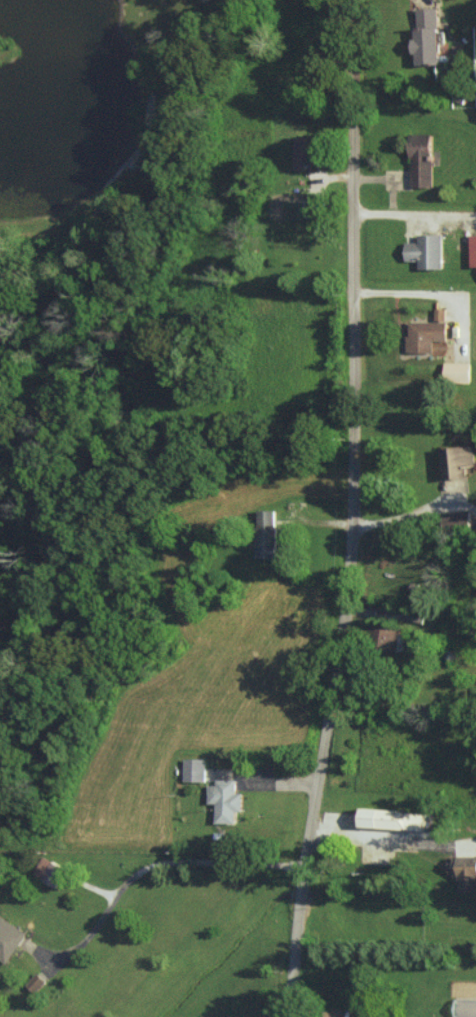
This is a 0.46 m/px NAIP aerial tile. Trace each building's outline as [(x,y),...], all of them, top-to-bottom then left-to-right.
[(438,64),(436,7),(413,8),(414,55),(415,55),(415,65),(438,64)] [(431,134),(409,134),(410,187),(432,187),(431,134)] [(295,169),(306,169),(306,164),(316,164),(316,137),(294,137),(295,169)] [(441,234),(417,235),(417,242),(404,242),(404,261),(418,261),(418,269),(442,269),(441,234)] [(432,353),(432,341),(445,341),(446,322),(406,321),(406,352),(432,353)] [(470,383),(470,363),(444,362),(443,382),(470,383)] [(442,479),(464,478),(463,466),(474,465),(473,447),(441,448),(442,479)] [(256,558),(275,558),(274,510),(255,511),(256,558)] [(442,531),(469,530),(469,511),(441,512),(442,531)] [(400,631),(370,625),(366,649),(396,654),(400,631)] [(205,758),(183,758),(184,780),(206,780),(205,758)] [(215,803),(214,823),(234,823),(235,810),(241,811),(241,793),(235,792),(235,779),(215,778),(214,784),(207,784),(207,803),(215,803)] [(423,829),(423,810),(359,808),(358,826),(423,829)] [(56,887),(65,868),(42,856),(32,875),(56,887)] [(475,892),(475,856),(447,857),(447,871),(455,871),(456,893),(475,892)] [(25,984),(36,993),(46,981),(35,972),(25,984)] [(454,998),(454,1016),(475,1016),(475,999),(454,998)]
